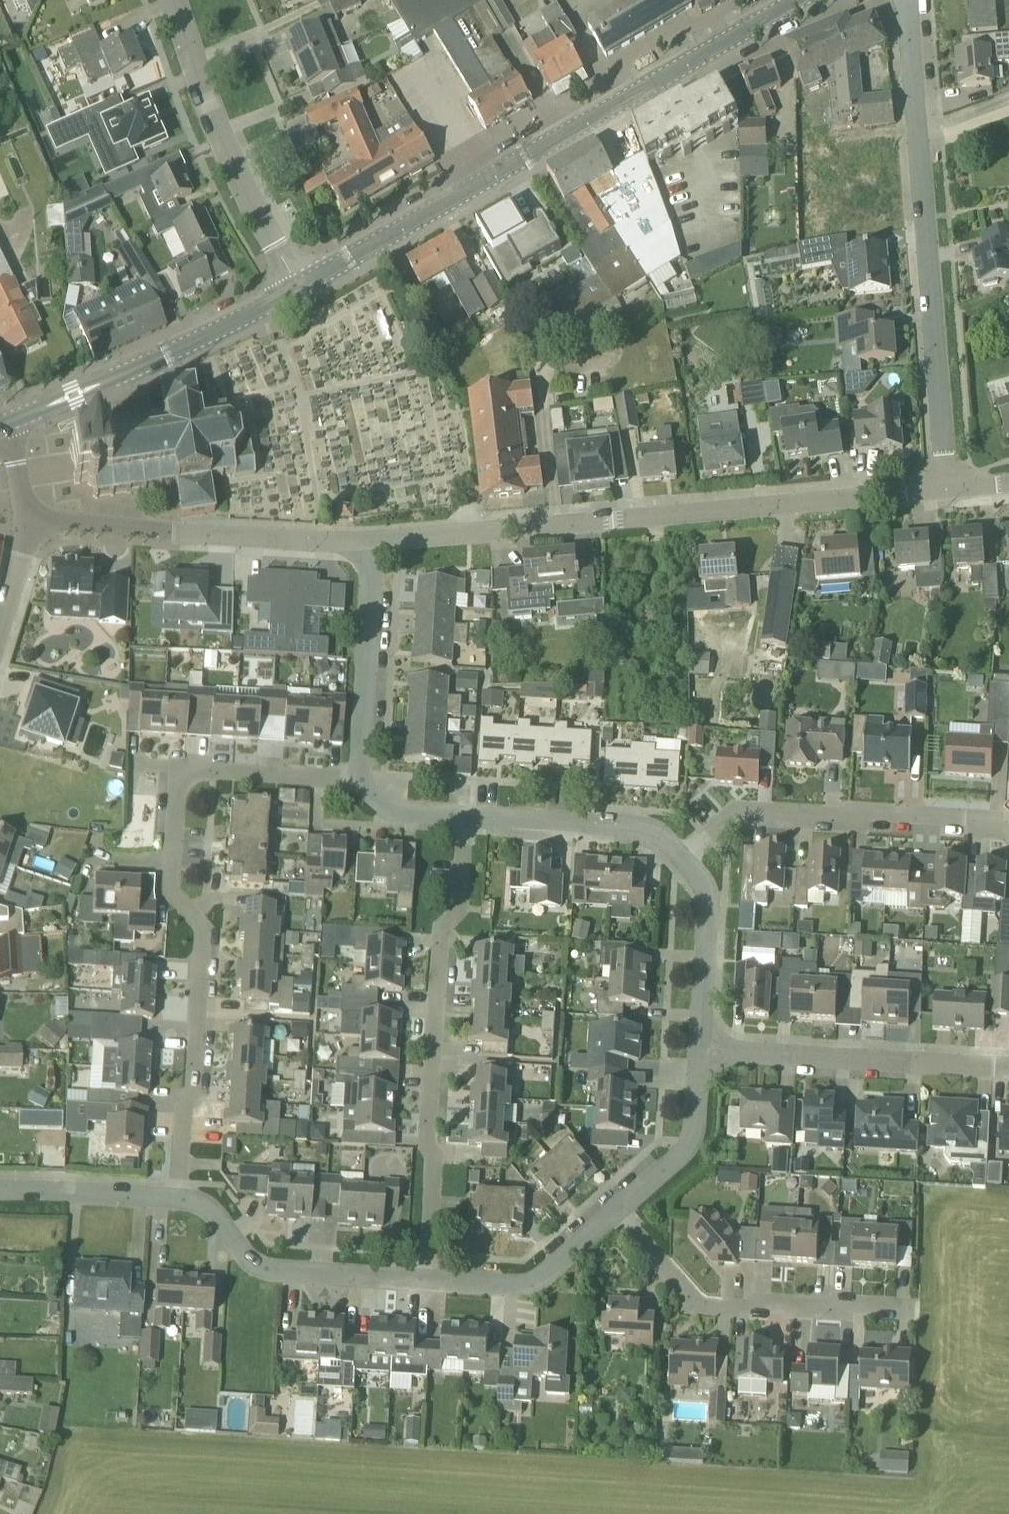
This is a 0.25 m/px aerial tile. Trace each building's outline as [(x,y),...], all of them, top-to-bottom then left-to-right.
[(90,10),(113,0),(86,0),(90,10)] [(285,11),(312,0),(280,0),(285,11)] [(330,5),(335,17),(362,6),(359,0),(338,0),(330,5)] [(397,11),(403,22),(411,35),(415,42),(417,44),(436,33),(474,99),(469,102),(486,130),(531,103),(509,65),(508,65),(493,41),(494,41),(493,39),(502,34),(485,5),(494,0),(390,0),(397,11)] [(503,34),(516,26),(501,0),(494,0),(485,5),(502,34),(503,34)] [(589,28),(606,58),(692,7),(688,0),(629,0),(622,4),(623,7),(589,28)] [(696,5),(701,15),(728,0),(693,0),(696,5)] [(970,33),(999,31),(996,0),(967,0),(970,33)] [(525,47),(550,91),(551,92),(584,73),(568,45),(577,39),(558,6),(540,16),(549,32),(525,47)] [(388,29),(403,22),(397,11),(382,18),(388,29)] [(855,128),(895,124),(892,96),(862,99),(858,57),(886,46),(884,43),(887,42),(884,33),(881,34),(874,18),(850,28),(847,21),(816,34),(786,46),(800,81),(801,80),(806,94),(828,85),(833,130),(855,128)] [(298,65),(341,49),(330,24),(288,41),(298,65)] [(111,74),(114,81),(142,68),(130,39),(101,52),(91,28),(59,42),(65,55),(75,51),(89,83),(96,80),(111,74)] [(395,45),(399,52),(415,42),(411,35),(395,45)] [(981,38),(961,39),(962,53),(957,54),(960,88),(992,85),(991,65),(1008,64),(1008,35),(981,38)] [(328,96),(366,81),(360,67),(350,71),(341,49),(298,65),(309,90),(323,84),(328,96)] [(782,87),(772,63),(771,61),(740,73),(751,100),(755,98),(764,119),(776,114),(768,93),(782,87)] [(681,94),(663,104),(633,121),(646,157),(648,164),(696,137),(699,142),(739,119),(717,80),(684,99),(681,94)] [(371,101),(383,94),(378,86),(366,93),(371,101)] [(350,146),(358,161),(381,148),(356,92),(307,114),(310,122),(307,123),(310,128),(288,138),(296,155),(321,144),(315,129),(338,119),(350,146)] [(119,101),(123,99),(122,97),(120,98),(50,128),(58,147),(103,127),(113,149),(108,152),(117,172),(137,164),(132,153),(143,149),(144,152),(166,142),(158,123),(155,124),(149,110),(148,110),(147,107),(148,107),(147,105),(125,115),(122,107),(119,101)] [(766,123),(740,123),(740,150),(767,150),(766,123)] [(401,180),(409,174),(411,177),(422,171),(421,168),(434,160),(418,133),(415,128),(381,148),(401,180)] [(615,175),(595,142),(566,159),(593,205),(598,203),(631,253),(648,280),(681,259),(671,226),(648,164),(646,157),(615,175)] [(348,163),(325,177),(304,189),(307,199),(329,186),(344,213),(401,180),(381,148),(358,161),(349,166),(348,163)] [(566,159),(547,171),(553,181),(541,188),(596,274),(631,253),(598,203),(593,205),(566,159)] [(180,211),(176,202),(191,195),(185,182),(189,180),(183,168),(163,177),(158,164),(135,174),(145,197),(141,199),(152,224),(180,211)] [(83,178),(63,187),(71,204),(83,198),(91,195),(83,178)] [(113,184),(102,189),(102,190),(110,203),(120,199),(113,184)] [(91,195),(83,198),(71,204),(63,207),(65,230),(65,258),(82,257),(80,237),(88,222),(89,219),(113,208),(102,190),(91,195)] [(528,234),(512,204),(477,223),(493,252),(488,255),(486,251),(484,252),(506,290),(507,289),(505,286),(527,273),(525,270),(562,249),(557,240),(558,239),(554,233),(553,234),(546,221),(538,218),(535,227),(539,233),(530,238),(528,234)] [(191,207),(180,211),(152,224),(151,225),(158,239),(175,231),(175,230),(197,219),(195,216),(191,207)] [(190,261),(167,272),(180,299),(184,297),(186,300),(195,296),(194,293),(212,284),(211,283),(230,274),(216,243),(218,243),(203,212),(195,216),(197,219),(175,230),(175,231),(190,261)] [(1001,234),(982,238),(986,255),(973,257),(980,285),(1008,279),(1008,232),(1001,234)] [(466,264),(467,264),(452,238),(431,250),(452,288),(453,289),(454,292),(464,286),(474,280),(473,278),(466,264)] [(801,257),(803,268),(803,270),(848,262),(850,293),(890,290),(888,273),(890,273),(889,262),(887,262),(886,247),(848,250),(847,238),(798,247),(777,253),(778,261),(801,257)] [(140,282),(107,298),(130,344),(166,328),(150,293),(149,293),(145,283),(156,277),(135,243),(122,249),(137,275),(140,282)] [(742,245),(695,262),(701,278),(742,260),(742,245)] [(576,247),(561,256),(568,267),(583,259),(576,247)] [(452,288),(431,250),(408,263),(423,289),(424,288),(432,302),(440,297),(439,295),(452,288)] [(631,253),(596,274),(598,277),(556,299),(564,311),(566,335),(601,330),(599,310),(648,280),(631,253)] [(2,342),(34,326),(26,309),(38,304),(35,281),(17,290),(0,257),(0,338),(2,342)] [(93,262),(67,264),(69,288),(95,286),(93,262)] [(492,274),(483,280),(474,285),(490,312),(508,302),(492,274)] [(757,282),(748,284),(754,323),(766,321),(765,312),(760,282),(757,282)] [(107,298),(74,313),(75,306),(65,305),(63,321),(68,329),(78,325),(94,360),(130,344),(107,298)] [(437,308),(420,318),(427,330),(444,321),(437,308)] [(445,323),(458,345),(475,334),(463,313),(445,323)] [(843,351),(844,364),(845,375),(862,374),(861,363),(895,360),(893,331),(876,332),(875,316),(837,319),(839,351),(843,351)] [(768,328),(765,344),(781,347),(784,332),(768,328)] [(743,410),(754,408),(766,406),(760,369),(748,371),(737,373),(740,394),(742,403),(743,410)] [(844,376),(845,394),(855,394),(855,391),(862,382),(862,375),(844,376)] [(198,411),(194,379),(160,385),(161,392),(154,393),(156,404),(157,404),(158,418),(82,429),(85,446),(69,448),(75,485),(87,483),(87,485),(91,488),(93,500),(169,487),(173,511),(179,511),(181,518),(214,513),(210,479),(234,475),(235,478),(256,475),(244,403),(198,411)] [(534,411),(531,388),(469,394),(472,417),(473,417),(534,411)] [(631,398),(616,401),(622,433),(637,430),(631,398)] [(999,408),(1008,439),(1008,405),(999,408)] [(773,437),(785,435),(785,437),(788,457),(808,454),(809,460),(820,459),(842,455),(839,435),(837,425),(816,428),(814,420),(802,422),(799,407),(770,412),(773,437)] [(855,414),(856,428),(858,448),(872,446),(873,452),(903,449),(899,410),(855,414)] [(524,491),(540,489),(543,488),(540,462),(521,465),(520,453),(522,453),(527,452),(523,424),(516,425),(516,419),(534,416),(534,411),(473,417),(475,435),(483,499),(484,499),(525,494),(524,491)] [(698,421),(699,430),(706,477),(746,471),(739,424),(737,415),(698,421)] [(677,479),(673,448),(671,429),(656,431),(658,449),(639,451),(642,483),(677,479)] [(626,465),(619,431),(588,434),(590,448),(589,448),(594,492),(609,491),(609,486),(614,485),(612,466),(626,465)] [(579,494),(594,492),(589,448),(590,448),(588,434),(553,439),(554,447),(557,473),(571,471),(573,490),(579,490),(579,494)] [(341,508),(340,517),(340,519),(353,520),(353,509),(341,508)] [(955,571),(972,570),(973,586),(983,585),(983,602),(986,613),(995,613),(996,601),(999,601),(997,572),(985,573),(982,533),(953,535),(955,571)] [(896,540),(899,572),(916,571),(916,578),(917,592),(933,591),(931,598),(939,600),(941,590),(943,577),(942,565),(941,545),(929,546),(928,537),(896,540)] [(816,565),(803,563),(799,593),(804,593),(803,595),(815,597),(820,589),(876,585),(874,564),(859,565),(858,542),(822,545),(824,564),(816,565)] [(746,580),(737,580),(735,552),(702,555),(704,584),(706,584),(706,596),(724,595),(725,608),(748,606),(746,580)] [(576,553),(550,555),(553,590),(554,590),(579,588),(579,594),(596,593),(593,565),(577,566),(576,553)] [(555,599),(555,592),(554,590),(553,590),(550,555),(524,557),(525,570),(510,572),(512,593),(508,594),(510,616),(551,612),(550,603),(555,603),(554,599),(555,599)] [(46,609),(100,612),(99,624),(99,625),(127,627),(129,584),(91,582),(92,566),(52,564),(51,582),(47,582),(46,608),(46,609)] [(155,577),(154,597),(165,597),(164,624),(202,626),(202,634),(232,636),(234,597),(207,595),(208,571),(193,571),(192,579),(155,577)] [(771,573),(761,644),(787,647),(797,577),(796,576),(773,573),(771,573)] [(261,582),(247,581),(246,607),(270,608),(269,638),(244,636),(243,655),(285,657),(290,575),(261,574),(261,582)] [(477,574),(476,590),(488,591),(489,575),(477,574)] [(304,640),(305,610),(330,612),(331,586),(318,585),(318,577),(290,575),(285,657),(327,660),(328,641),(304,640)] [(418,607),(456,609),(457,596),(464,597),(465,582),(420,579),(418,607)] [(601,622),(600,601),(555,603),(556,623),(601,622)] [(416,634),(467,637),(468,628),(455,627),(456,609),(418,607),(416,634)] [(699,608),(689,608),(690,654),(693,654),(692,676),(745,679),(746,657),(700,655),(699,608)] [(474,626),(473,636),(486,637),(487,624),(474,623),(474,626)] [(415,662),(453,664),(454,646),(467,647),(467,637),(416,634),(415,662)] [(474,638),(474,646),(479,651),(486,652),(487,639),(474,638)] [(233,639),(232,651),(243,651),(243,640),(233,639)] [(831,645),(812,642),(809,660),(829,663),(831,645)] [(893,646),(875,642),(871,665),(888,668),(893,646)] [(326,661),(314,666),(319,679),(331,674),(326,661)] [(837,665),(836,682),(855,683),(856,666),(837,665)] [(584,684),(604,686),(605,672),(585,670),(584,684)] [(928,673),(910,671),(910,688),(905,688),(906,719),(927,719),(927,688),(928,688),(928,673)] [(188,717),(199,717),(201,691),(202,691),(203,676),(190,675),(189,690),(165,689),(165,701),(163,735),(186,737),(188,717)] [(457,675),(457,691),(477,692),(478,676),(457,675)] [(410,705),(463,708),(463,699),(449,698),(450,680),(412,677),(410,705)] [(78,695),(53,687),(34,681),(25,709),(31,711),(29,719),(25,718),(19,737),(43,745),(45,741),(62,747),(74,708),(78,695)] [(558,699),(559,687),(541,685),(540,698),(558,699)] [(588,688),(588,699),(604,700),(604,687),(588,686),(588,688)] [(1008,724),(1008,687),(990,686),(988,723),(1008,724)] [(163,735),(165,701),(144,700),(145,687),(129,687),(128,713),(140,713),(138,733),(163,735)] [(274,687),(274,693),(273,720),(285,721),(284,740),(306,742),(309,705),(288,704),(289,694),(286,694),(286,688),(274,687)] [(210,738),(234,740),(237,691),(217,690),(217,692),(202,691),(201,691),(199,717),(212,718),(210,738)] [(260,719),(273,720),(274,693),(237,691),(234,740),(258,741),(260,719)] [(483,692),(482,709),(502,710),(504,693),(483,692)] [(342,746),(345,698),(332,697),(322,697),(321,705),(309,705),(306,742),(329,743),(329,746),(342,746)] [(410,705),(408,733),(447,735),(448,718),(462,719),(463,708),(410,705)] [(852,756),(864,756),(864,766),(891,768),(890,772),(910,773),(913,733),(884,732),(885,721),(866,720),(854,719),(852,756)] [(496,759),(516,760),(518,728),(517,728),(493,726),(493,722),(481,721),(478,765),(496,766),(496,759)] [(842,762),(844,733),(845,733),(845,723),(817,721),(816,732),(789,730),(787,766),(815,768),(815,757),(826,758),(826,761),(842,762)] [(533,761),(553,763),(554,731),(530,729),(531,725),(517,724),(517,728),(518,728),(516,760),(515,767),(533,768),(533,761)] [(591,765),(592,733),(568,732),(569,727),(555,726),(554,731),(553,763),(552,769),(570,770),(570,764),(591,765)] [(991,779),(993,745),(994,729),(988,728),(981,728),(948,726),(948,738),(945,776),(991,779)] [(681,743),(688,743),(689,730),(677,729),(676,742),(676,743),(681,743)] [(703,749),(704,733),(692,732),(691,748),(703,749)] [(446,747),(447,735),(408,733),(407,760),(452,763),(453,748),(446,747)] [(759,757),(719,755),(717,783),(758,786),(759,770),(774,771),(776,734),(760,734),(759,757)] [(632,751),(606,750),(604,782),(625,783),(624,790),(641,791),(644,746),(633,746),(632,751)] [(679,786),(681,755),(656,754),(656,747),(644,746),(641,791),(658,792),(658,785),(679,786)] [(456,759),(455,776),(471,777),(472,760),(456,759)] [(278,802),(295,803),(295,793),(279,792),(278,802)] [(310,794),(296,793),(295,806),(309,807),(310,794)] [(267,817),(269,817),(270,803),(246,801),(246,802),(228,801),(227,814),(231,815),(229,842),(225,841),(224,855),(228,855),(227,867),(223,867),(223,880),(240,881),(240,882),(264,883),(265,869),(265,859),(266,840),(267,817)] [(5,866),(17,870),(26,846),(44,853),(49,837),(29,831),(24,841),(0,833),(0,864),(5,866)] [(322,842),(321,862),(306,861),(304,889),(323,890),(331,891),(332,878),(343,878),(345,843),(322,842)] [(387,895),(397,895),(396,911),(411,912),(414,862),(401,861),(402,849),(375,847),(373,884),(387,885),(387,895)] [(740,905),(753,906),(767,907),(768,889),(783,890),(786,851),(779,850),(779,848),(775,848),(775,850),(756,849),(755,868),(743,867),(740,905)] [(808,892),(825,893),(837,894),(840,854),(833,854),(833,851),(829,851),(829,853),(811,852),(810,869),(807,869),(806,871),(798,870),(796,907),(807,908),(808,905),(808,892)] [(525,856),(524,873),(510,874),(511,874),(510,890),(532,892),(531,906),(561,908),(563,885),(550,884),(551,858),(525,856)] [(850,886),(849,904),(863,905),(864,901),(868,901),(872,897),(872,895),(886,896),(889,857),(865,856),(864,867),(852,866),(850,886)] [(922,908),(924,908),(924,882),(924,873),(911,872),(912,858),(889,857),(886,906),(886,909),(922,911),(922,908)] [(77,867),(63,859),(54,875),(68,883),(77,867)] [(586,896),(610,898),(612,861),(588,860),(586,880),(574,879),(573,904),(585,905),(586,896)] [(937,883),(924,882),(924,908),(944,909),(949,904),(950,900),(963,900),(966,868),(967,862),(938,860),(937,883)] [(612,861),(610,898),(609,907),(645,909),(646,883),(634,883),(636,863),(612,861)] [(979,869),(966,868),(963,900),(962,913),(986,915),(996,916),(996,903),(1004,903),(1006,867),(1000,866),(999,864),(991,863),(989,866),(979,865),(979,869)] [(101,917),(117,918),(119,882),(95,880),(94,900),(81,899),(79,925),(101,926),(101,917)] [(119,882),(117,918),(116,934),(154,936),(156,905),(139,904),(140,883),(119,882)] [(290,885),(289,887),(273,886),(272,896),(280,897),(289,897),(303,898),(304,886),(290,885)] [(322,900),(323,890),(304,889),(303,899),(322,900)] [(7,897),(3,908),(23,914),(41,910),(44,900),(27,894),(25,900),(8,894),(7,897)] [(280,907),(280,897),(272,896),(255,895),(255,907),(246,906),(245,921),(240,921),(239,931),(278,933),(279,924),(274,923),(275,909),(280,909),(280,907)] [(76,898),(69,896),(65,910),(72,912),(76,898)] [(482,904),(482,915),(481,918),(492,919),(493,904),(482,904)] [(23,916),(23,914),(3,908),(2,908),(0,907),(0,939),(24,937),(23,916)] [(576,922),(572,941),(587,944),(591,926),(576,922)] [(1000,924),(999,949),(1008,949),(1008,924),(1000,924)] [(849,926),(848,939),(861,940),(862,926),(849,926)] [(885,928),(884,940),(899,941),(899,929),(885,928)] [(926,929),(926,941),(938,941),(938,929),(926,929)] [(278,941),(278,933),(239,931),(239,940),(244,940),(243,954),(270,956),(270,955),(271,940),(278,941)] [(365,967),(365,968),(399,970),(400,957),(404,958),(404,946),(380,944),(381,933),(350,931),(349,943),(354,944),(353,966),(365,967)] [(286,934),(285,948),(297,948),(298,935),(286,934)] [(765,936),(765,947),(778,948),(779,937),(765,936)] [(480,959),(480,967),(525,970),(525,960),(515,959),(516,940),(490,938),(489,950),(476,949),(475,959),(480,959)] [(69,940),(68,953),(80,953),(81,940),(69,940)] [(856,942),(855,959),(872,960),(873,943),(856,942)] [(24,978),(22,943),(0,944),(0,979),(24,978)] [(613,969),(612,981),(646,983),(647,972),(651,973),(651,960),(628,959),(628,947),(602,945),(590,945),(589,951),(602,952),(600,968),(613,969)] [(320,959),(320,961),(334,962),(335,948),(335,947),(321,946),(320,959)] [(301,948),(301,958),(313,958),(314,948),(301,948)] [(804,966),(816,967),(817,967),(818,953),(805,952),(804,966)] [(68,953),(67,967),(82,968),(83,954),(80,953),(68,953)] [(237,967),(236,976),(281,980),(283,955),(278,955),(270,955),(270,956),(243,954),(242,968),(237,967)] [(123,970),(117,970),(118,956),(97,955),(96,969),(114,970),(112,993),(122,993),(122,995),(154,997),(156,972),(146,971),(123,970)] [(313,958),(301,958),(300,968),(312,968),(313,958)] [(814,1021),(817,972),(817,969),(816,969),(816,967),(804,966),(802,966),(801,962),(782,961),(780,999),(792,999),(791,1019),(814,1021)] [(759,968),(736,966),(734,996),(746,997),(746,1003),(746,1004),(745,1016),(769,1018),(770,998),(780,999),(781,982),(771,982),(771,979),(759,978),(759,968)] [(473,996),(513,999),(513,992),(508,992),(509,976),(524,977),(525,970),(480,967),(479,987),(473,987),(473,996)] [(342,1003),(375,1004),(376,991),(402,992),(402,980),(399,980),(399,970),(365,968),(364,980),(351,979),(350,989),(343,989),(342,1003)] [(886,1025),(888,989),(888,976),(876,976),(853,974),(852,977),(852,987),(851,1004),(850,1012),(863,1012),(862,1024),(886,1025)] [(293,981),(281,980),(236,976),(236,986),(241,987),(240,1001),(244,1001),(244,1013),(268,1015),(268,1007),(279,1008),(279,1012),(291,1013),(292,995),(292,990),(293,988),(293,982),(293,981)] [(814,1021),(836,1022),(837,1011),(850,1012),(851,1004),(852,987),(852,977),(830,976),(829,987),(816,986),(814,1021)] [(563,979),(551,978),(551,988),(562,989),(563,979)] [(646,983),(612,981),(611,994),(599,993),(597,1015),(600,1016),(624,1018),(625,1006),(648,1007),(649,995),(645,995),(646,983)] [(1008,1017),(1008,982),(995,982),(993,1016),(1008,1017)] [(921,1016),(923,996),(923,991),(888,989),(886,1025),(909,1027),(910,1015),(921,1016)] [(154,997),(122,995),(120,1018),(152,1020),(154,997)] [(291,1013),(291,1015),(308,1016),(310,996),(292,995),(291,1013)] [(477,1006),(476,1026),(505,1028),(506,1009),(512,1009),(513,999),(473,996),(472,1006),(477,1006)] [(954,998),(936,997),(934,1028),(984,1031),(986,998),(954,996),(954,998)] [(340,1038),(360,1039),(395,1042),(396,1029),(399,1029),(400,1017),(375,1016),(375,1004),(342,1003),(340,1038)] [(542,1024),(554,1025),(555,1015),(543,1014),(542,1024)] [(69,1020),(68,1028),(68,1029),(91,1030),(115,1031),(115,1018),(93,1016),(92,1022),(69,1020)] [(600,1016),(599,1027),(624,1029),(624,1018),(600,1016)] [(233,1042),(233,1049),(261,1051),(262,1043),(267,1044),(269,1022),(243,1020),(243,1032),(229,1031),(228,1042),(233,1042)] [(66,1036),(51,1024),(39,1037),(54,1050),(66,1036)] [(554,1025),(542,1024),(542,1034),(553,1035),(554,1025)] [(291,1026),(290,1039),(306,1040),(306,1027),(291,1026)] [(483,1056),(509,1058),(510,1037),(505,1036),(505,1028),(476,1026),(476,1034),(470,1034),(470,1044),(483,1044),(483,1056)] [(592,1071),(592,1072),(613,1073),(614,1060),(639,1062),(641,1030),(624,1029),(599,1027),(592,1027),(589,1070),(592,1071)] [(115,1031),(91,1030),(91,1041),(114,1043),(115,1031)] [(394,1052),(395,1042),(360,1039),(359,1051),(348,1050),(347,1060),(337,1060),(336,1074),(371,1076),(372,1063),(397,1064),(398,1052),(394,1052)] [(104,1051),(103,1068),(149,1071),(151,1048),(118,1046),(118,1052),(104,1051)] [(226,1079),(265,1081),(265,1072),(260,1071),(261,1051),(233,1049),(232,1069),(227,1069),(226,1079)] [(0,1051),(0,1070),(22,1070),(22,1051),(0,1051)] [(505,1092),(507,1065),(482,1063),(481,1075),(479,1075),(478,1090),(473,1089),(472,1099),(511,1101),(511,1093),(505,1092)] [(101,1086),(116,1087),(115,1094),(148,1096),(149,1071),(103,1068),(101,1086)] [(313,1072),(312,1083),(311,1097),(317,1098),(318,1084),(323,1084),(324,1073),(313,1072)] [(626,1073),(613,1073),(592,1072),(591,1085),(601,1086),(600,1110),(636,1112),(637,1088),(625,1087),(626,1073)] [(293,1073),(293,1083),(305,1084),(305,1074),(293,1073)] [(345,1110),(345,1111),(356,1111),(390,1113),(391,1101),(395,1101),(396,1089),(371,1088),(371,1076),(336,1074),(336,1086),(344,1087),(343,1110),(345,1110)] [(265,1081),(226,1079),(225,1088),(231,1089),(229,1109),(280,1112),(280,1106),(257,1105),(259,1088),(264,1088),(265,1081)] [(305,1084),(293,1083),(292,1093),(304,1094),(305,1084)] [(36,1090),(29,1103),(42,1110),(49,1097),(36,1090)] [(111,1093),(88,1092),(87,1106),(111,1107),(111,1093)] [(741,1139),(741,1132),(767,1133),(767,1145),(793,1146),(796,1103),(781,1102),(782,1096),(744,1094),(743,1111),(729,1110),(728,1138),(741,1139)] [(808,1098),(806,1135),(821,1135),(820,1148),(845,1149),(847,1114),(834,1113),(834,1099),(808,1098)] [(511,1101),(472,1099),(472,1108),(477,1109),(476,1123),(503,1124),(504,1110),(510,1111),(511,1101)] [(857,1139),(875,1140),(874,1151),(917,1153),(919,1125),(902,1124),(904,1104),(885,1103),(885,1109),(858,1107),(857,1139)] [(945,1158),(951,1165),(987,1167),(988,1155),(989,1136),(974,1135),(976,1108),(933,1105),(930,1151),(946,1152),(945,1158)] [(147,1112),(138,1111),(137,1111),(111,1110),(88,1108),(86,1125),(107,1127),(105,1152),(140,1154),(141,1137),(142,1127),(146,1127),(147,1112)] [(278,1142),(280,1112),(229,1109),(229,1116),(224,1116),(223,1126),(237,1127),(236,1139),(262,1140),(262,1141),(278,1142)] [(591,1135),(590,1148),(618,1150),(619,1134),(635,1135),(636,1112),(600,1110),(598,1135),(591,1135)] [(1003,1110),(1000,1146),(1000,1155),(1008,1156),(1008,1110),(1003,1110)] [(370,1135),(393,1136),(393,1124),(390,1124),(390,1113),(356,1111),(356,1124),(344,1123),(342,1147),(369,1148),(369,1147),(370,1135)] [(555,1117),(542,1116),(542,1126),(554,1128),(555,1117)] [(295,1122),(294,1140),(307,1141),(308,1123),(299,1123),(295,1122)] [(503,1124),(476,1123),(475,1136),(470,1136),(469,1146),(483,1147),(482,1159),(506,1161),(508,1141),(502,1140),(503,1124)] [(310,1127),(309,1142),(325,1143),(325,1128),(310,1127)] [(598,1173),(570,1141),(551,1158),(552,1159),(551,1159),(576,1187),(585,1179),(588,1182),(598,1173)] [(566,1196),(576,1187),(551,1159),(541,1168),(540,1167),(530,1177),(543,1192),(538,1196),(535,1196),(543,1213),(554,1203),(559,1208),(569,1199),(566,1196)] [(809,1175),(810,1163),(795,1161),(794,1174),(809,1175)] [(281,1218),(281,1220),(289,1220),(291,1181),(292,1168),(268,1166),(268,1171),(239,1169),(237,1195),(267,1197),(266,1217),(281,1218)] [(291,1181),(289,1220),(295,1221),(296,1218),(311,1219),(312,1205),(325,1206),(327,1179),(314,1178),(314,1169),(292,1168),(291,1181)] [(974,1176),(973,1188),(986,1189),(986,1186),(986,1177),(974,1176)] [(742,1178),(741,1191),(741,1192),(757,1193),(758,1178),(742,1178)] [(352,1228),(359,1229),(362,1191),(343,1190),(344,1180),(327,1179),(325,1206),(339,1207),(337,1225),(352,1226),(352,1228)] [(383,1193),(362,1191),(359,1229),(367,1229),(367,1227),(382,1228),(383,1208),(397,1209),(399,1183),(384,1182),(383,1193)] [(829,1182),(821,1191),(830,1199),(838,1190),(829,1182)] [(901,1186),(900,1199),(913,1200),(914,1186),(901,1186)] [(484,1231),(497,1231),(499,1193),(472,1192),(472,1216),(471,1234),(484,1235),(484,1231)] [(525,1212),(543,1213),(535,1196),(499,1193),(497,1231),(510,1232),(510,1236),(523,1237),(524,1219),(525,1219),(525,1212)] [(772,1262),(796,1263),(798,1212),(785,1212),(763,1211),(763,1217),(762,1231),(761,1242),(773,1242),(772,1262)] [(798,1212),(796,1263),(817,1265),(819,1245),(831,1246),(833,1221),(811,1220),(812,1213),(798,1212)] [(713,1213),(692,1214),(691,1237),(714,1264),(737,1265),(739,1239),(713,1213)] [(852,1267),(856,1267),(876,1268),(878,1234),(864,1233),(864,1222),(842,1221),(841,1225),(840,1246),(840,1247),(853,1247),(852,1267)] [(891,1233),(878,1232),(876,1268),(897,1270),(898,1250),(911,1251),(913,1225),(892,1225),(891,1233)] [(77,1265),(74,1311),(140,1315),(142,1286),(129,1286),(130,1268),(77,1265)] [(171,1312),(184,1313),(186,1280),(186,1276),(157,1274),(154,1330),(170,1331),(171,1312)] [(198,1313),(196,1333),(210,1333),(213,1281),(186,1280),(184,1313),(198,1313)] [(610,1303),(609,1319),(605,1319),(604,1336),(627,1337),(626,1347),(654,1349),(655,1317),(640,1316),(641,1305),(626,1304),(626,1302),(623,1298),(618,1298),(614,1301),(614,1303),(610,1303)] [(300,1316),(299,1335),(287,1334),(285,1362),(299,1363),(320,1364),(319,1369),(321,1369),(324,1316),(316,1315),(315,1317),(300,1316)] [(330,1316),(324,1316),(321,1369),(320,1388),(340,1389),(341,1370),(357,1371),(359,1340),(344,1339),(346,1319),(330,1318),(330,1316)] [(357,1371),(357,1372),(391,1375),(391,1377),(393,1377),(395,1320),(387,1320),(387,1322),(372,1321),(371,1341),(359,1340),(357,1371)] [(430,1371),(431,1344),(416,1343),(417,1324),(402,1323),(402,1320),(395,1320),(393,1377),(412,1378),(427,1379),(428,1370),(430,1371)] [(430,1371),(465,1372),(466,1325),(459,1324),(459,1326),(444,1325),(443,1345),(431,1344),(430,1371)] [(474,1325),(466,1325),(465,1372),(485,1373),(500,1374),(502,1351),(502,1348),(488,1347),(489,1328),(474,1327),(474,1325)] [(142,1333),(140,1363),(143,1363),(154,1364),(158,1364),(160,1334),(142,1333)] [(515,1369),(515,1377),(520,1377),(533,1378),(547,1378),(546,1395),(569,1397),(570,1380),(565,1379),(567,1343),(568,1336),(536,1334),(535,1340),(517,1339),(517,1343),(516,1351),(515,1369)] [(204,1337),(203,1367),(220,1367),(221,1338),(204,1337)] [(671,1378),(690,1378),(700,1379),(699,1391),(711,1392),(709,1425),(725,1426),(728,1380),(716,1380),(717,1360),(718,1343),(713,1343),(703,1342),(703,1343),(703,1347),(673,1345),(671,1378)] [(740,1345),(738,1380),(783,1382),(785,1353),(770,1352),(771,1347),(740,1345)] [(851,1369),(839,1368),(840,1351),(810,1349),(809,1369),(796,1368),(795,1395),(809,1395),(809,1387),(837,1388),(837,1402),(849,1403),(851,1369)] [(863,1354),(860,1390),(908,1392),(911,1353),(884,1352),(884,1356),(863,1354)] [(143,1363),(142,1371),(154,1372),(154,1364),(143,1363)] [(15,1381),(16,1365),(0,1364),(0,1380),(15,1381)] [(499,1388),(498,1412),(513,1413),(523,1414),(523,1404),(513,1403),(515,1379),(500,1379),(500,1388),(499,1388)] [(0,1380),(0,1395),(32,1397),(33,1382),(15,1381),(0,1380)] [(39,1409),(36,1434),(53,1435),(56,1410),(39,1409)] [(249,1410),(248,1436),(279,1438),(280,1419),(266,1419),(266,1412),(249,1410)] [(801,1430),(802,1415),(788,1415),(787,1429),(801,1430)] [(184,1432),(208,1433),(216,1434),(217,1422),(185,1420),(184,1432)] [(376,1429),(375,1440),(386,1441),(387,1430),(376,1429)] [(407,1432),(406,1443),(420,1444),(421,1433),(407,1432)] [(473,1439),(473,1449),(485,1450),(486,1440),(473,1439)] [(909,1475),(910,1454),(894,1453),(893,1474),(909,1475)] [(2,1480),(16,1484),(20,1471),(0,1464),(0,1479),(2,1480)]
